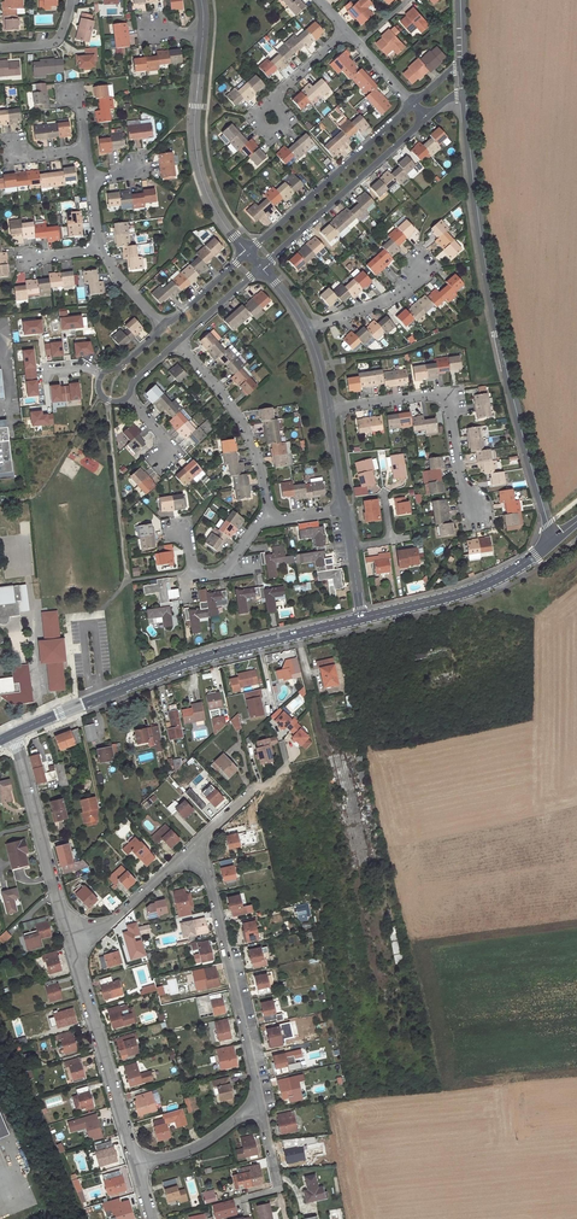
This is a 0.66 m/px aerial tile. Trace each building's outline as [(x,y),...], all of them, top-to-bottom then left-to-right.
[(3,10),(1,10),(1,16),(15,15),(14,10),(21,9),(21,0),(3,0),(3,3),(3,10)] [(170,10),(176,9),(176,11),(183,10),(182,0),(169,0),(170,10)] [(288,7),(296,16),(307,6),(302,2),(302,3),(299,0),(296,0),(288,7)] [(373,6),(373,5),(371,3),(372,3),(369,0),(359,0),(352,6),(348,10),(347,11),(351,15),(352,14),(356,19),(361,24),(373,14),(369,10),(373,6)] [(413,7),(408,11),(409,13),(406,16),(400,21),(410,33),(418,26),(422,31),(429,25),(413,7)] [(4,21),(4,26),(4,31),(17,31),(16,15),(15,15),(1,16),(2,21),(4,21)] [(88,43),(93,23),(81,20),(78,30),(76,40),(88,43)] [(320,37),(319,36),(323,32),(315,22),(306,30),(314,40),(315,41),(320,37)] [(126,24),(113,25),(115,37),(129,35),(128,29),(126,29),(126,24)] [(388,29),(384,33),(385,35),(380,39),(376,43),(386,55),(394,48),(398,53),(404,47),(388,29)] [(306,30),(297,38),(304,46),(306,49),(310,45),(310,44),(314,40),(306,30)] [(129,35),(115,37),(116,49),(125,47),(129,47),(128,41),(130,41),(129,35)] [(294,35),(285,43),(294,53),(298,49),(299,50),(304,46),(297,38),(294,35)] [(285,43),(276,51),(279,54),(286,62),(291,58),(290,57),(294,53),(285,43)] [(430,51),(420,60),(429,70),(430,71),(439,64),(438,63),(445,56),(437,46),(431,52),(430,51)] [(94,63),(93,59),(96,59),(96,48),(85,49),(85,58),(83,58),(83,55),(78,56),(78,62),(76,62),(76,66),(78,66),(78,70),(83,69),(83,67),(89,67),(89,69),(94,68),(94,63)] [(174,50),(169,51),(170,64),(182,62),(181,48),(174,49),(174,50)] [(163,50),(157,51),(157,55),(158,65),(170,64),(169,51),(163,52),(163,50)] [(342,53),(333,61),(341,70),(352,61),(347,56),(346,57),(342,53)] [(279,54),(270,62),(277,70),(279,72),(283,68),(284,69),(289,65),(286,62),(279,54)] [(151,57),(145,58),(147,71),(159,69),(158,65),(157,55),(151,56),(151,57)] [(139,59),(133,60),(135,72),(147,71),(145,58),(145,57),(139,57),(139,59)] [(408,68),(403,74),(411,83),(419,77),(420,78),(429,70),(420,60),(418,58),(407,68),(408,68)] [(267,59),(259,68),(267,77),(271,73),(272,74),(277,70),(270,62),(267,59)] [(45,74),(53,74),(53,72),(62,72),(62,71),(61,60),(52,61),(52,60),(47,60),(42,61),(42,63),(32,64),(33,75),(45,74)] [(19,75),(18,65),(7,66),(7,64),(6,61),(0,62),(0,77),(19,75)] [(352,61),(341,70),(349,79),(351,78),(359,71),(354,66),(356,65),(352,61)] [(359,71),(351,78),(359,86),(370,77),(366,72),(365,73),(361,69),(359,71)] [(255,75),(246,84),(255,93),(259,89),(260,90),(265,86),(255,75)] [(370,77),(359,86),(367,95),(374,89),(377,87),(373,82),(374,81),(370,77)] [(330,89),(321,79),(311,87),(321,97),(330,89)] [(44,84),(36,85),(37,93),(33,93),(34,106),(38,105),(39,111),(43,111),(49,110),(48,98),(46,98),(44,84)] [(246,84),(237,91),(245,99),(247,102),(252,98),(251,97),(255,93),(246,84)] [(112,85),(93,87),(94,94),(95,93),(96,99),(99,99),(112,97),(114,97),(112,85)] [(321,97),(311,87),(303,94),(313,105),(321,97)] [(235,89),(226,97),(234,106),(239,102),(240,103),(245,99),(237,91),(235,89)] [(367,95),(365,97),(373,106),(384,97),(380,92),(378,93),(374,89),(367,95)] [(303,94),(301,92),(292,100),(301,111),(311,102),(303,94)] [(112,97),(99,99),(100,105),(98,105),(99,111),(109,110),(113,109),(112,97)] [(391,107),(387,102),(388,101),(384,97),(373,106),(381,116),(391,107)] [(19,109),(7,111),(9,125),(15,124),(15,122),(21,122),(20,113),(19,109)] [(99,111),(95,112),(96,118),(97,118),(98,123),(108,122),(111,122),(109,110),(99,111)] [(0,111),(0,124),(3,124),(3,126),(9,125),(7,111),(0,111)] [(365,130),(364,129),(368,125),(361,117),(360,115),(351,123),(358,131),(360,134),(365,130)] [(150,120),(139,121),(140,125),(139,125),(141,140),(147,139),(147,137),(153,136),(150,120)] [(348,120),(339,128),(342,131),(348,138),(352,134),(353,135),(358,131),(351,123),(348,120)] [(65,138),(65,136),(71,135),(69,123),(57,124),(59,137),(59,138),(65,138)] [(57,124),(45,126),(47,140),(53,139),(53,138),(59,137),(57,124)] [(231,124),(222,133),(230,142),(240,133),(241,132),(237,127),(235,129),(231,124)] [(139,125),(127,127),(129,140),(135,139),(135,141),(141,140),(139,125)] [(45,126),(33,127),(35,140),(40,139),(41,141),(47,140),(45,126)] [(437,127),(433,131),(434,132),(429,136),(431,138),(438,145),(447,138),(437,127)] [(347,146),(346,145),(350,141),(348,138),(342,131),(333,139),(342,150),(347,146)] [(122,133),(110,135),(110,138),(112,149),(118,148),(118,146),(123,146),(122,133)] [(240,133),(230,142),(238,151),(241,148),(249,141),(245,136),(243,138),(240,133)] [(300,136),(295,141),(305,152),(314,143),(306,134),(301,137),(300,136)] [(110,138),(98,140),(100,153),(106,152),(106,154),(112,153),(112,149),(110,138)] [(426,141),(422,145),(429,153),(430,155),(431,156),(440,148),(438,145),(431,138),(427,142),(426,141)] [(249,141),(241,148),(249,157),(259,149),(255,144),(256,143),(252,139),(249,141)] [(333,139),(324,148),(332,157),(337,153),(338,154),(342,150),(333,139)] [(292,146),(288,150),(294,156),(296,159),(305,152),(295,141),(291,145),(292,146)] [(419,142),(414,147),(415,148),(411,151),(419,161),(425,156),(429,153),(422,145),(419,142)] [(281,151),(276,155),(278,157),(285,164),(294,156),(288,150),(284,146),(280,150),(281,151)] [(267,158),(262,153),(264,152),(260,148),(259,149),(249,157),(257,166),(267,158)] [(160,161),(159,161),(159,167),(173,165),(172,153),(159,154),(160,161)] [(294,156),(285,164),(287,167),(296,159),(294,156)] [(406,156),(401,160),(402,161),(398,165),(400,167),(406,174),(415,166),(406,156)] [(173,165),(159,167),(160,173),(162,173),(163,179),(175,177),(173,165)] [(69,167),(63,167),(63,172),(64,181),(76,180),(75,167),(69,168),(69,167)] [(394,170),(390,174),(396,182),(399,185),(408,177),(406,174),(400,167),(395,171),(394,170)] [(33,170),(27,171),(29,186),(41,184),(40,175),(39,171),(33,172),(33,170)] [(21,173),(15,174),(16,187),(29,186),(27,171),(21,172),(21,173)] [(57,171),(51,172),(53,186),(65,185),(64,181),(63,172),(57,173),(57,171)] [(387,171),(382,175),(383,176),(379,180),(387,190),(396,182),(390,174),(387,171)] [(45,174),(40,175),(41,184),(41,188),(53,186),(51,172),(45,173),(45,174)] [(291,172),(283,179),(286,182),(294,174),(291,172)] [(8,175),(3,176),(4,188),(16,187),(15,174),(15,173),(8,173),(8,175)] [(286,182),(285,183),(293,192),(298,188),(299,189),(303,185),(294,174),(286,182)] [(374,185),(370,188),(378,197),(387,190),(379,180),(378,179),(373,183),(374,185)] [(285,183),(276,190),(283,198),(286,201),(290,197),(289,196),(293,192),(285,183)] [(273,187),(264,195),(267,199),(273,205),(277,201),(278,202),(283,198),(276,190),(273,187)] [(149,189),(143,190),(143,194),(145,204),(156,202),(154,190),(149,191),(149,189)] [(124,192),(119,193),(120,206),(132,204),(131,194),(130,190),(124,191),(124,192)] [(113,194),(106,195),(108,207),(120,206),(119,193),(118,192),(112,192),(113,194)] [(137,193),(131,194),(132,204),(133,208),(145,206),(145,204),(143,194),(137,194),(137,193)] [(360,196),(355,200),(358,203),(364,210),(373,202),(365,193),(361,197),(360,196)] [(267,199),(258,207),(265,215),(267,217),(272,213),(271,212),(276,208),(273,205),(267,199)] [(354,208),(350,212),(356,218),(358,222),(367,213),(364,210),(358,203),(353,207),(354,208)] [(255,204),(247,212),(255,221),(259,217),(260,219),(265,215),(258,207),(255,204)] [(342,211),(337,216),(346,226),(356,218),(350,212),(347,209),(343,212),(342,211)] [(78,212),(66,213),(68,225),(81,224),(81,217),(79,218),(78,212)] [(333,221),(329,225),(338,234),(346,226),(337,216),(332,220),(333,221)] [(20,220),(9,222),(10,234),(16,234),(16,235),(22,234),(21,224),(20,220)] [(411,235),(410,234),(414,230),(406,221),(397,228),(406,238),(406,239),(411,235)] [(440,221),(431,229),(434,234),(433,235),(438,239),(445,232),(448,230),(440,221)] [(123,223),(114,224),(114,230),(113,230),(114,236),(128,234),(127,222),(123,223)] [(33,223),(21,224),(22,234),(23,238),(29,238),(28,236),(34,236),(33,226),(33,223)] [(325,229),(320,233),(329,242),(338,234),(329,225),(328,223),(323,228),(325,229)] [(46,224),(33,226),(34,236),(35,238),(40,238),(41,239),(47,239),(46,228),(46,224)] [(81,224),(68,225),(69,237),(82,236),(81,230),(82,230),(81,224)] [(346,226),(338,234),(341,238),(350,230),(346,226)] [(54,242),(53,240),(59,239),(58,227),(46,228),(47,239),(48,242),(54,242)] [(402,243),(401,242),(406,238),(397,228),(388,236),(391,239),(398,247),(402,243)] [(438,239),(435,242),(438,246),(440,246),(444,250),(453,241),(445,232),(438,239)] [(128,234),(114,236),(114,242),(116,242),(117,248),(123,247),(130,246),(128,234)] [(310,240),(305,244),(315,255),(324,247),(315,237),(311,241),(310,240)] [(214,238),(205,247),(213,256),(214,257),(219,253),(218,252),(222,248),(214,238)] [(391,239),(382,248),(384,250),(390,257),(394,253),(395,254),(400,250),(398,247),(391,239)] [(444,250),(442,251),(446,256),(448,255),(452,259),(461,250),(453,241),(444,250)] [(305,244),(300,248),(301,250),(297,253),(306,263),(315,255),(305,244)] [(130,246),(123,247),(124,253),(122,253),(123,259),(127,259),(137,258),(136,245),(130,246)] [(205,247),(196,255),(199,258),(206,265),(210,261),(209,260),(213,256),(205,247)] [(389,264),(388,263),(392,259),(390,257),(384,250),(375,258),(384,268),(389,264)] [(293,258),(288,261),(297,271),(306,263),(297,253),(296,252),(292,256),(293,258)] [(137,258),(127,259),(128,265),(129,265),(130,270),(143,269),(141,257),(137,258)] [(199,258),(190,266),(199,275),(203,272),(204,273),(208,268),(206,265),(199,258)] [(375,258),(366,265),(374,275),(379,272),(384,268),(375,258)] [(0,266),(0,278),(8,277),(7,271),(8,271),(8,265),(6,265),(0,266)] [(190,266),(181,274),(190,285),(195,281),(194,280),(199,275),(190,266)] [(96,270),(83,272),(85,284),(89,283),(99,282),(98,276),(97,276),(96,270)] [(66,273),(61,274),(62,286),(74,285),(73,282),(72,271),(66,272),(66,273)] [(362,271),(353,279),(361,289),(366,285),(367,286),(372,282),(362,271)] [(55,273),(48,274),(49,278),(50,288),(62,286),(61,274),(55,275),(55,273)] [(181,274),(172,282),(181,291),(185,288),(186,289),(190,285),(181,274)] [(449,277),(445,282),(447,285),(454,292),(463,284),(454,275),(450,278),(449,277)] [(49,278),(43,279),(43,280),(37,281),(39,293),(51,292),(50,288),(49,278)] [(353,279),(344,288),(351,295),(354,298),(358,294),(357,293),(361,289),(353,279)] [(31,280),(25,281),(26,285),(27,295),(39,293),(37,281),(31,282),(31,280)] [(99,282),(89,283),(90,295),(103,294),(102,288),(104,288),(103,282),(99,282)] [(172,282),(163,290),(170,298),(173,301),(177,297),(176,296),(181,291),(172,282)] [(19,287),(14,288),(15,300),(27,299),(27,295),(26,285),(19,286),(19,287)] [(341,285),(332,293),(337,298),(341,302),(345,298),(346,300),(351,295),(344,288),(341,285)] [(442,287),(437,291),(444,299),(447,302),(456,294),(454,292),(447,285),(443,288),(442,287)] [(160,287),(151,295),(160,305),(164,301),(165,302),(170,298),(163,290),(160,287)] [(334,303),(333,302),(337,298),(332,293),(328,288),(320,296),(329,307),(334,303)] [(434,289),(430,293),(431,294),(427,298),(434,305),(436,307),(444,299),(437,291),(434,289)] [(256,295),(252,299),(261,310),(270,302),(262,292),(257,296),(256,295)] [(420,298),(415,302),(424,313),(434,305),(427,298),(425,295),(421,299),(420,298)] [(252,299),(247,303),(248,304),(243,308),(250,315),(252,318),(261,310),(252,299)] [(415,302),(410,307),(411,307),(407,312),(414,319),(415,321),(424,313),(415,302)] [(236,308),(231,313),(241,323),(250,315),(243,308),(241,306),(237,310),(236,308)] [(400,312),(395,317),(405,327),(414,319),(407,312),(405,309),(400,313),(400,312)] [(261,310),(252,318),(255,321),(264,313),(261,310)] [(59,313),(61,330),(82,327),(81,317),(67,318),(66,312),(59,313)] [(231,313),(227,317),(228,318),(224,322),(231,329),(232,331),(241,323),(231,313)] [(381,319),(376,323),(383,331),(386,334),(395,326),(386,316),(382,320),(381,319)] [(139,333),(138,331),(143,328),(134,318),(125,326),(128,329),(135,337),(139,333)] [(374,320),(369,325),(370,326),(366,330),(374,339),(383,331),(376,323),(374,320)] [(24,335),(43,333),(42,321),(22,323),(24,335)] [(358,330),(353,334),(360,342),(366,348),(375,340),(374,339),(366,330),(363,327),(359,331),(358,330)] [(121,330),(112,338),(120,348),(124,344),(125,345),(135,337),(128,329),(123,333),(121,330)] [(213,329),(199,342),(203,346),(202,347),(206,352),(207,351),(217,342),(221,338),(213,329)] [(351,331),(346,336),(347,337),(343,340),(351,350),(360,342),(353,334),(351,331)] [(62,342),(45,344),(46,355),(52,355),(52,357),(64,356),(62,342)] [(217,342),(207,351),(211,355),(210,356),(214,361),(217,358),(225,351),(217,342)] [(93,353),(90,343),(74,344),(76,356),(87,355),(87,354),(93,353)] [(225,351),(217,358),(221,363),(223,362),(226,366),(236,358),(228,349),(225,351)] [(25,374),(36,373),(33,350),(23,352),(25,374)] [(456,372),(456,370),(461,369),(459,357),(448,358),(449,371),(450,373),(456,372)] [(236,358),(226,366),(230,371),(229,372),(233,377),(244,367),(236,358)] [(448,358),(435,360),(436,364),(437,374),(443,374),(443,372),(449,371),(448,358)] [(436,364),(424,366),(426,379),(432,378),(432,379),(438,378),(437,374),(436,364)] [(172,368),(167,372),(176,382),(177,383),(186,375),(177,365),(173,369),(172,368)] [(424,366),(412,368),(414,382),(420,381),(420,379),(426,379),(424,366)] [(244,367),(233,377),(230,379),(234,384),(236,383),(239,387),(249,378),(252,376),(244,367)] [(402,385),(402,384),(408,383),(406,370),(394,372),(396,386),(402,385)] [(382,371),(370,372),(372,387),(378,386),(378,384),(383,383),(382,374),(382,371)] [(370,372),(358,374),(358,377),(360,387),(366,386),(366,388),(372,387),(370,372)] [(394,372),(382,374),(383,383),(384,386),(390,385),(390,387),(396,386),(394,372)] [(36,373),(25,374),(28,396),(38,395),(36,373)] [(358,377),(346,379),(348,391),(354,391),(354,392),(360,391),(360,387),(358,377)] [(249,378),(239,387),(243,391),(242,392),(246,397),(257,387),(249,378)] [(70,386),(64,387),(66,401),(81,399),(79,383),(71,384),(72,387),(70,387),(70,386)] [(51,402),(66,401),(64,387),(59,387),(59,388),(58,389),(57,386),(49,387),(51,402)] [(154,386),(145,394),(149,399),(147,400),(151,404),(153,403),(162,395),(154,386)] [(479,395),(475,396),(476,402),(474,402),(475,408),(489,406),(487,394),(486,394),(485,387),(478,388),(479,395)] [(162,395),(153,403),(157,408),(155,409),(160,413),(163,411),(170,404),(162,395)] [(170,404),(163,411),(166,415),(168,414),(172,418),(178,413),(181,410),(173,401),(170,404)] [(489,406),(475,408),(476,414),(478,414),(479,419),(491,418),(489,406)] [(272,408),(258,410),(259,417),(260,416),(261,422),(264,421),(274,420),(272,408)] [(53,424),(52,414),(42,416),(41,416),(40,412),(31,413),(32,426),(53,424)] [(404,412),(398,413),(400,427),(412,426),(411,419),(410,413),(404,414),(404,412)] [(172,418),(169,421),(173,425),(171,426),(176,431),(186,422),(178,413),(172,418)] [(392,416),(386,416),(388,429),(400,427),(398,413),(392,414),(392,416)] [(423,415),(417,416),(417,418),(411,419),(412,426),(413,432),(425,430),(423,419),(423,415)] [(374,417),(368,418),(370,432),(382,430),(380,418),(375,418),(374,417)] [(368,418),(362,419),(362,420),(357,421),(359,434),(370,432),(368,418)] [(429,418),(423,419),(425,430),(426,434),(437,432),(436,419),(430,420),(429,418)] [(186,422),(176,431),(180,436),(181,435),(185,439),(186,437),(197,428),(189,419),(186,422)] [(274,420),(264,421),(265,427),(263,427),(264,434),(278,431),(277,420),(274,420)] [(131,424),(122,433),(130,442),(137,435),(140,432),(136,427),(135,429),(131,424)] [(480,427),(468,429),(468,435),(467,435),(468,441),(482,439),(480,427)] [(7,428),(0,429),(0,475),(12,473),(7,428)] [(197,428),(186,437),(191,442),(192,441),(196,446),(205,437),(197,428)] [(278,431),(264,434),(265,440),(267,440),(268,445),(271,445),(280,443),(278,431)] [(144,445),(140,441),(142,440),(137,435),(130,442),(127,445),(135,454),(144,445)] [(482,439),(468,441),(469,447),(470,447),(471,452),(477,451),(484,450),(482,439)] [(233,440),(221,442),(222,453),(235,451),(237,451),(236,446),(234,446),(233,440)] [(273,451),(271,451),(272,457),(286,455),(291,454),(289,442),(280,443),(271,445),(273,451)] [(484,450),(477,451),(478,457),(476,457),(477,464),(481,463),(491,462),(490,450),(484,450)] [(235,451),(222,453),(224,465),(228,465),(239,463),(238,457),(236,457),(235,451)] [(390,456),(393,480),(406,478),(402,454),(390,456)] [(286,455),(272,457),(273,463),(274,463),(275,469),(288,467),(286,455)] [(430,459),(429,459),(431,471),(441,469),(445,469),(444,463),(442,463),(441,457),(430,459)] [(374,485),(371,472),(373,471),(371,460),(358,463),(361,474),(358,475),(361,488),(374,485)] [(187,464),(182,468),(192,478),(201,470),(200,469),(192,461),(188,465),(187,464)] [(491,462),(481,463),(482,469),(484,469),(485,475),(491,474),(498,473),(496,461),(491,462)] [(239,463),(228,465),(230,477),(233,476),(243,475),(242,469),(243,469),(242,463),(239,463)] [(138,468),(129,477),(137,486),(148,476),(143,472),(142,473),(138,468)] [(178,473),(174,477),(183,486),(192,478),(182,468),(178,472),(178,473)] [(431,471),(427,471),(428,483),(441,481),(441,476),(442,475),(441,469),(431,471)] [(498,473),(491,474),(492,480),(490,480),(491,486),(505,484),(503,472),(498,473)] [(243,475),(233,476),(234,488),(249,486),(248,482),(248,480),(246,480),(245,474),(243,475)] [(155,487),(150,482),(152,481),(148,476),(137,486),(145,495),(155,487)] [(441,481),(428,483),(430,494),(430,495),(445,493),(444,487),(442,487),(441,481)] [(292,482),(280,484),(282,497),(288,496),(288,497),(294,496),(293,486),(292,482)] [(311,487),(305,488),(307,497),(307,499),(314,498),(319,497),(318,495),(324,494),(322,482),(311,484),(311,487)] [(305,484),(293,486),(294,496),(295,500),(301,499),(301,498),(307,497),(305,488),(305,484)] [(249,486),(234,488),(236,501),(249,499),(248,493),(250,493),(249,490),(249,486)] [(512,490),(500,491),(501,497),(499,498),(500,504),(504,503),(514,502),(512,490)] [(183,495),(171,497),(173,511),(179,510),(179,508),(184,508),(183,495)] [(171,497),(159,499),(161,511),(166,510),(167,512),(173,511),(171,497)] [(398,504),(400,516),(408,514),(410,514),(407,497),(394,499),(395,505),(398,504)] [(445,500),(432,502),(434,514),(448,512),(448,506),(446,506),(445,500)] [(364,503),(365,514),(367,514),(368,523),(380,521),(376,501),(364,503)] [(514,502),(504,503),(505,509),(506,509),(507,515),(517,514),(520,513),(518,501),(514,502)] [(240,525),(239,524),(242,519),(232,511),(225,521),(237,529),(238,527),(240,525)] [(449,524),(448,518),(449,518),(448,512),(434,514),(436,526),(439,525),(449,524)] [(507,515),(503,516),(504,522),(505,521),(506,527),(518,525),(517,514),(507,515)] [(225,521),(218,531),(227,537),(228,538),(231,533),(233,534),(235,532),(237,529),(225,521)] [(453,535),(452,529),(454,529),(453,523),(449,524),(439,525),(440,537),(453,535)] [(150,524),(138,526),(140,538),(154,536),(153,530),(151,530),(150,524)] [(323,527),(298,531),(299,538),(304,537),(304,538),(316,536),(318,547),(315,548),(316,552),(323,551),(325,551),(323,539),(322,529),(323,529),(323,527)] [(211,534),(204,543),(215,551),(218,546),(219,547),(222,542),(227,537),(218,531),(214,536),(211,534)] [(154,536),(140,538),(141,550),(154,548),(153,542),(155,542),(154,536)] [(484,538),(478,539),(480,553),(492,551),(490,539),(485,540),(484,538)] [(478,539),(472,540),(472,542),(466,543),(468,555),(480,553),(478,539)] [(279,546),(271,547),(272,555),(280,554),(279,546)] [(406,551),(397,552),(399,565),(406,564),(407,566),(419,564),(416,549),(406,551)] [(159,553),(158,553),(160,565),(172,563),(172,558),(173,557),(172,551),(164,552),(159,553)] [(318,567),(316,568),(316,572),(333,570),(332,565),(324,566),(323,560),(322,553),(324,553),(323,551),(316,552),(299,555),(300,562),(305,561),(305,562),(317,561),(318,567)] [(275,573),(273,561),(278,560),(279,565),(293,563),(292,556),(287,557),(284,557),(284,553),(280,554),(272,555),(268,555),(264,556),(264,553),(259,554),(259,555),(261,565),(265,564),(267,579),(274,578),(274,573),(275,573)] [(385,575),(385,573),(390,572),(388,560),(387,555),(378,556),(365,558),(365,564),(374,562),(376,574),(381,574),(381,576),(385,575)] [(333,570),(316,572),(318,580),(322,579),(322,580),(326,579),(334,578),(335,585),(328,586),(330,598),(335,597),(334,590),(342,589),(341,581),(339,571),(341,571),(341,569),(334,570),(333,570)] [(167,593),(165,583),(168,583),(167,578),(156,580),(156,584),(142,586),(143,594),(148,593),(148,594),(160,592),(161,603),(168,602),(167,593)] [(326,579),(328,586),(335,585),(334,578),(326,579)] [(26,585),(19,586),(21,602),(18,602),(19,613),(29,612),(26,585)] [(20,616),(19,613),(18,602),(21,602),(19,586),(0,588),(0,625),(4,625),(6,624),(8,623),(8,621),(9,620),(9,617),(20,616)] [(261,587),(258,588),(260,596),(260,600),(265,599),(267,613),(274,612),(273,608),(274,608),(272,596),(284,594),(283,587),(263,590),(263,587),(261,587)] [(245,613),(245,609),(246,609),(244,597),(255,595),(255,597),(260,596),(258,588),(245,590),(237,591),(237,589),(234,590),(238,614),(245,613)] [(206,593),(206,590),(199,591),(201,603),(207,602),(209,615),(209,617),(216,616),(215,612),(217,611),(215,600),(222,599),(222,600),(226,600),(225,592),(215,593),(208,594),(208,593),(206,593)] [(161,603),(159,604),(160,608),(146,610),(147,617),(151,617),(151,618),(163,616),(165,628),(172,626),(170,615),(169,607),(171,606),(171,602),(168,602),(161,603)] [(198,633),(198,629),(199,629),(197,617),(209,615),(207,602),(201,603),(200,603),(201,609),(194,610),(188,611),(188,609),(183,609),(185,620),(189,620),(191,634),(198,633)] [(58,614),(46,615),(49,640),(60,639),(58,615),(58,614)] [(281,669),(275,670),(278,682),(292,679),(291,677),(295,676),(291,658),(285,660),(283,664),(281,669)] [(337,684),(333,666),(332,659),(326,661),(317,663),(319,669),(321,669),(325,687),(337,684)] [(63,662),(51,663),(54,688),(65,687),(63,662)] [(27,665),(11,668),(12,680),(13,684),(30,682),(27,665)] [(238,677),(230,679),(233,692),(240,691),(239,688),(258,683),(254,670),(243,672),(238,674),(238,677)] [(2,696),(2,699),(11,705),(32,703),(30,682),(13,684),(12,680),(0,682),(0,696),(2,696)] [(260,689),(251,691),(253,698),(246,700),(250,717),(263,714),(261,704),(259,697),(261,697),(260,689)] [(206,695),(209,709),(222,707),(220,692),(214,693),(206,695)] [(202,706),(192,708),(195,721),(204,719),(202,706)] [(186,709),(182,710),(184,723),(195,721),(192,708),(186,709)] [(297,722),(298,720),(294,717),(292,719),(279,708),(277,710),(271,716),(281,725),(283,727),(284,728),(287,725),(291,729),(297,722)] [(167,730),(169,740),(183,737),(178,710),(172,711),(169,712),(170,718),(172,718),(174,728),(172,729),(167,730)] [(238,713),(230,720),(236,731),(241,729),(238,713)] [(214,735),(225,725),(223,721),(220,718),(211,720),(214,735)] [(94,723),(84,725),(88,743),(97,740),(94,723)] [(299,723),(293,730),(296,734),(294,736),(295,737),(297,739),(302,744),(304,743),(309,737),(310,735),(305,731),(302,728),(303,727),(299,723)] [(142,729),(135,730),(137,744),(149,742),(149,746),(154,745),(156,752),(162,751),(157,726),(154,727),(151,727),(142,729)] [(66,733),(55,737),(60,750),(81,741),(78,728),(66,733)] [(309,737),(304,743),(308,746),(313,741),(309,737)] [(269,738),(257,741),(259,747),(257,748),(258,754),(259,758),(261,764),(266,762),(273,760),(271,755),(268,745),(271,744),(271,743),(269,738)] [(105,745),(102,746),(103,748),(97,749),(100,762),(115,760),(112,744),(105,745)] [(35,755),(29,757),(37,784),(58,778),(56,770),(44,773),(39,754),(35,755)] [(223,754),(212,765),(217,771),(220,768),(228,777),(233,773),(237,769),(223,754)] [(175,771),(182,764),(181,758),(173,760),(175,771)] [(62,763),(54,764),(56,770),(58,778),(60,787),(67,785),(62,763)] [(10,791),(12,790),(11,784),(9,780),(0,782),(0,795),(2,803),(12,801),(10,791)] [(211,785),(202,793),(214,807),(220,802),(223,798),(211,785)] [(68,818),(63,799),(50,802),(53,813),(54,812),(57,821),(68,818)] [(175,801),(168,808),(172,813),(176,809),(184,818),(190,813),(193,810),(185,801),(180,806),(175,801)] [(165,825),(153,837),(158,843),(162,839),(171,848),(175,844),(179,840),(171,831),(170,831),(165,825)] [(240,846),(237,834),(246,832),(244,826),(231,829),(232,835),(226,836),(227,844),(228,849),(240,846)] [(135,838),(123,849),(128,854),(132,850),(140,859),(147,865),(150,862),(155,858),(149,851),(141,842),(140,843),(135,838)] [(28,865),(25,853),(28,853),(27,847),(25,840),(6,845),(12,869),(28,865)] [(68,843),(56,846),(60,861),(63,873),(89,866),(82,859),(79,861),(76,848),(69,850),(68,843)] [(121,866),(109,878),(114,884),(119,880),(127,888),(131,884),(135,880),(121,866)] [(232,866),(221,869),(222,876),(224,881),(225,881),(226,887),(237,884),(232,866)] [(79,886),(74,891),(82,900),(89,907),(98,899),(85,886),(82,889),(79,886)] [(16,911),(14,901),(20,899),(17,889),(1,893),(6,913),(16,911)] [(184,889),(173,891),(178,910),(179,910),(181,917),(191,915),(189,908),(186,894),(185,894),(184,889)] [(239,896),(228,898),(229,902),(230,910),(232,910),(233,916),(246,913),(245,907),(242,908),(239,896)] [(167,912),(164,900),(158,901),(155,902),(155,903),(150,905),(147,908),(149,918),(159,916),(158,914),(167,912)] [(45,917),(34,920),(27,923),(28,924),(29,927),(35,925),(38,933),(40,939),(51,936),(49,926),(47,922),(46,922),(45,917)] [(204,918),(203,919),(184,923),(187,937),(196,935),(207,933),(206,925),(204,918)] [(257,933),(255,922),(257,921),(256,918),(242,921),(244,931),(247,942),(261,939),(259,933),(257,933)] [(146,925),(138,927),(140,934),(147,932),(146,925)] [(5,931),(0,936),(0,940),(3,943),(10,937),(5,931)] [(38,933),(24,938),(28,951),(42,946),(40,939),(38,933)] [(397,963),(403,961),(401,953),(402,953),(397,940),(390,943),(397,963)] [(197,941),(191,943),(193,950),(199,949),(202,962),(213,959),(212,953),(210,945),(210,946),(208,941),(198,943),(197,941)] [(260,948),(249,951),(250,956),(251,963),(253,962),(254,968),(267,965),(265,960),(263,960),(260,948)] [(105,956),(100,958),(101,963),(103,969),(122,963),(118,951),(110,954),(104,955),(105,956)] [(55,952),(44,955),(47,965),(50,974),(62,970),(59,963),(57,956),(57,957),(55,952)] [(215,966),(198,970),(200,975),(204,974),(208,988),(219,985),(217,977),(215,966)] [(266,974),(255,977),(256,984),(259,995),(270,992),(269,987),(266,974)] [(111,976),(100,980),(102,985),(101,986),(103,993),(105,1000),(122,995),(118,981),(112,982),(111,976)] [(55,979),(45,983),(50,1001),(62,998),(60,990),(58,984),(57,984),(55,979)] [(220,994),(205,997),(206,1002),(210,1001),(214,1015),(222,1013),(225,1012),(226,1012),(224,1004),(222,998),(221,998),(220,994)] [(272,1001),(261,1004),(263,1012),(265,1021),(276,1019),(277,1022),(283,1020),(282,1014),(275,1015),(272,1001)] [(119,1006),(109,1009),(110,1014),(109,1015),(111,1021),(113,1028),(134,1023),(131,1014),(130,1014),(128,1009),(127,1006),(120,1008),(119,1006)] [(137,1022),(133,1007),(128,1009),(130,1014),(131,1014),(134,1023),(137,1022)] [(65,1011),(54,1014),(58,1028),(69,1024),(67,1018),(65,1011)] [(226,1019),(215,1022),(219,1041),(231,1038),(230,1031),(228,1024),(227,1024),(226,1019)] [(280,1024),(269,1027),(270,1029),(267,1030),(269,1039),(271,1047),(283,1045),(279,1028),(281,1028),(280,1024)] [(71,1031),(54,1036),(55,1041),(61,1039),(65,1053),(77,1050),(75,1043),(73,1036),(72,1036),(71,1031)] [(138,1053),(134,1039),(137,1038),(136,1033),(117,1038),(119,1043),(118,1043),(120,1050),(122,1057),(138,1053)] [(25,1037),(14,1040),(15,1046),(20,1045),(27,1042),(25,1037)] [(232,1046),(217,1050),(221,1069),(238,1065),(236,1057),(234,1051),(233,1051),(232,1046)] [(284,1054),(273,1056),(274,1063),(275,1068),(274,1069),(275,1074),(288,1071),(284,1054)] [(79,1058),(64,1062),(66,1067),(69,1066),(73,1080),(84,1077),(85,1077),(82,1068),(81,1063),(80,1063),(79,1058)] [(130,1086),(153,1080),(151,1072),(140,1075),(136,1064),(126,1067),(127,1072),(126,1072),(129,1080),(130,1086)] [(294,1096),(291,1083),(296,1082),(294,1076),(278,1080),(281,1091),(283,1099),(294,1096)] [(228,1078),(212,1082),(214,1088),(218,1087),(221,1101),(222,1100),(231,1098),(232,1098),(230,1086),(228,1078)] [(87,1087),(76,1090),(78,1095),(73,1097),(77,1109),(81,1108),(81,1109),(86,1107),(93,1105),(91,1097),(89,1091),(88,1092),(87,1087)] [(151,1092),(136,1096),(137,1100),(135,1101),(137,1107),(139,1115),(140,1115),(143,1114),(157,1110),(151,1092)] [(159,1140),(170,1137),(166,1123),(175,1120),(179,1120),(181,1126),(187,1124),(182,1109),(164,1114),(165,1117),(154,1120),(155,1126),(157,1133),(159,1140)] [(293,1111),(277,1114),(278,1119),(277,1120),(279,1126),(281,1134),(297,1130),(293,1111)] [(9,1134),(0,1112),(0,1138),(9,1134)] [(95,1115),(85,1119),(68,1123),(71,1133),(77,1131),(77,1129),(87,1126),(90,1137),(102,1134),(99,1124),(98,1120),(97,1120),(95,1115)] [(252,1136),(241,1138),(243,1149),(236,1151),(237,1159),(250,1156),(257,1154),(255,1145),(254,1140),(253,1140),(252,1136)] [(285,1149),(284,1149),(285,1154),(287,1163),(299,1160),(296,1147),(299,1146),(298,1140),(283,1143),(285,1149)] [(110,1142),(96,1146),(98,1151),(96,1152),(100,1166),(117,1161),(115,1153),(113,1147),(112,1147),(110,1142)] [(244,1173),(237,1175),(239,1189),(263,1184),(262,1176),(260,1169),(259,1170),(258,1165),(243,1168),(244,1173)] [(114,1193),(126,1190),(123,1181),(122,1176),(121,1177),(119,1170),(108,1174),(106,1174),(108,1180),(106,1181),(110,1194),(114,1193)] [(312,1201),(312,1198),(324,1195),(323,1192),(322,1187),(318,1188),(315,1175),(305,1177),(307,1190),(305,1191),(307,1195),(305,1195),(306,1202),(312,1201)] [(177,1178),(163,1182),(165,1188),(164,1188),(166,1194),(168,1202),(169,1201),(176,1200),(180,1199),(181,1202),(187,1200),(184,1189),(178,1191),(175,1183),(178,1182),(177,1178)] [(326,1192),(323,1192),(324,1195),(312,1198),(312,1201),(327,1198),(326,1192)] [(215,1194),(204,1197),(205,1203),(217,1200),(215,1194)] [(118,1204),(119,1209),(121,1216),(117,1218),(133,1218),(134,1218),(132,1210),(130,1205),(129,1205),(128,1201),(118,1204)] [(213,1206),(216,1218),(217,1218),(224,1218),(223,1217),(231,1215),(236,1214),(234,1206),(232,1201),(213,1206)] [(257,1206),(260,1218),(272,1218),(270,1211),(269,1203),(257,1206)]
